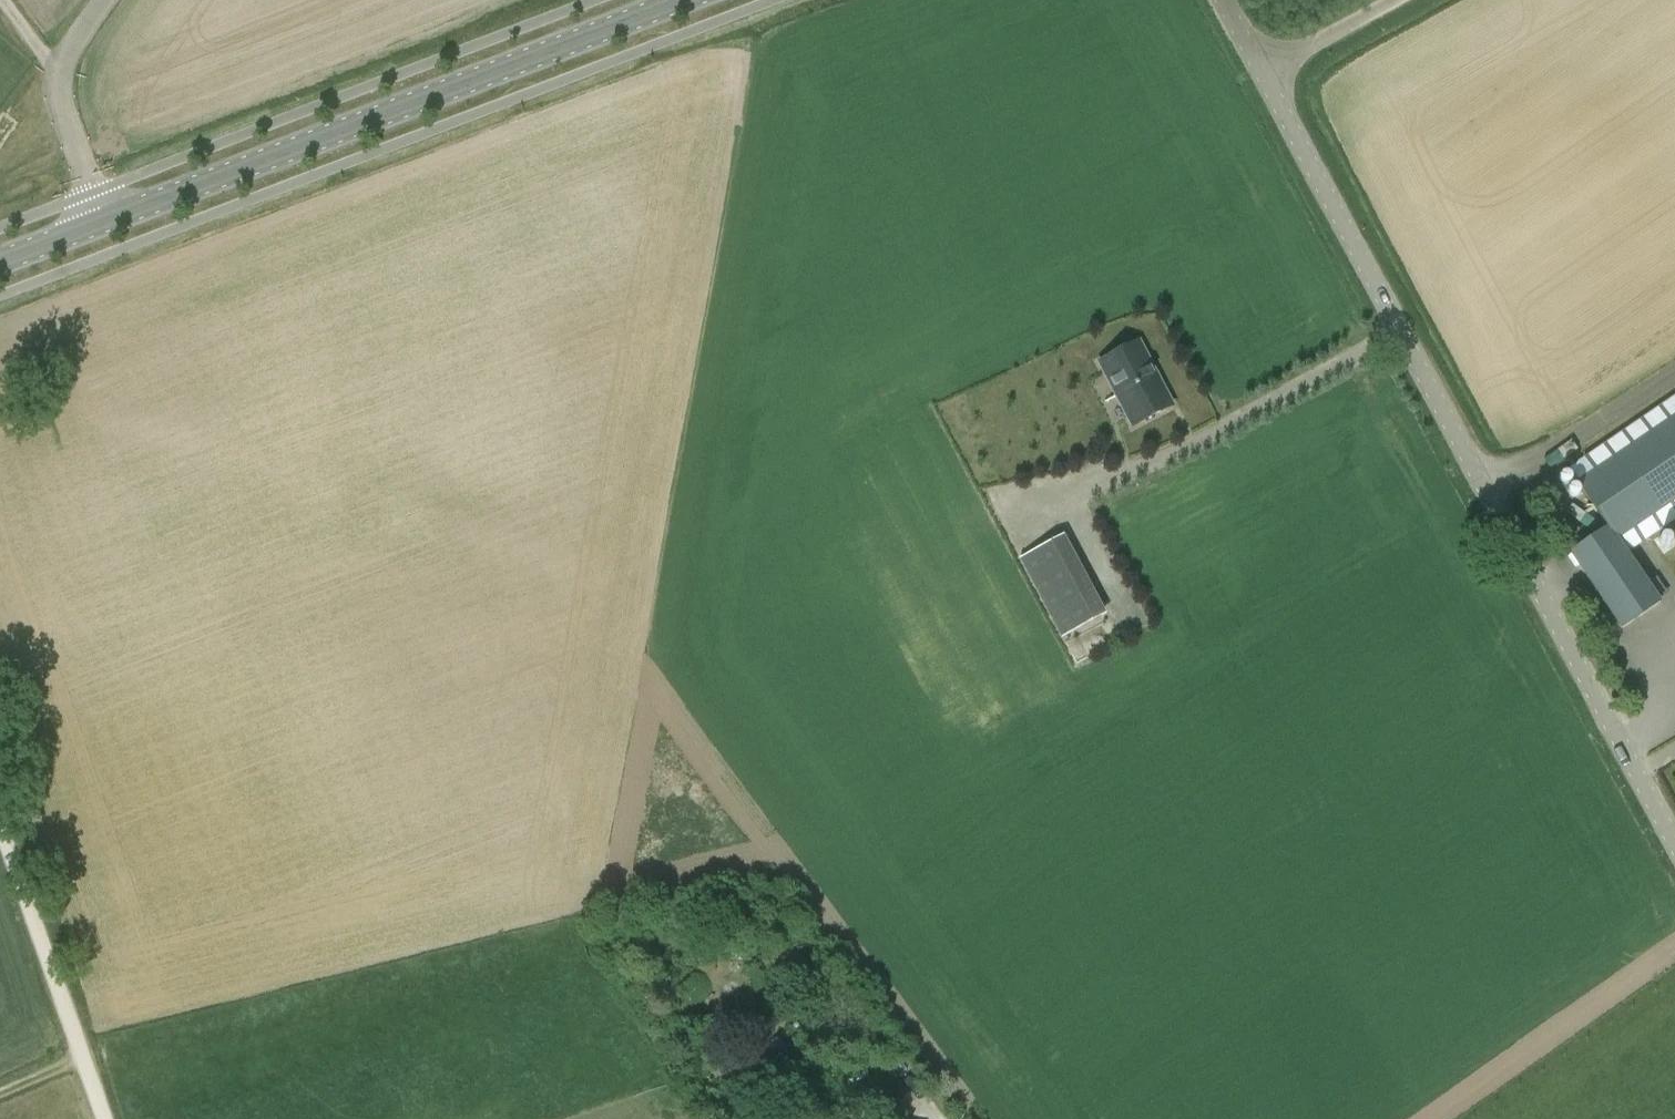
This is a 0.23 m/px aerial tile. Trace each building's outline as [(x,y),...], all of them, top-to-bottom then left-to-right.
[(1172,403),(1139,341),(1100,362),(1133,423),(1172,403)] [(1659,600),(1648,583),(1627,553),(1674,521),(1674,396),(1567,470),(1606,527),(1568,553),(1620,630),(1661,602),(1659,600)] [(1106,614),(1065,534),(1019,558),(1061,638),(1106,614)]
